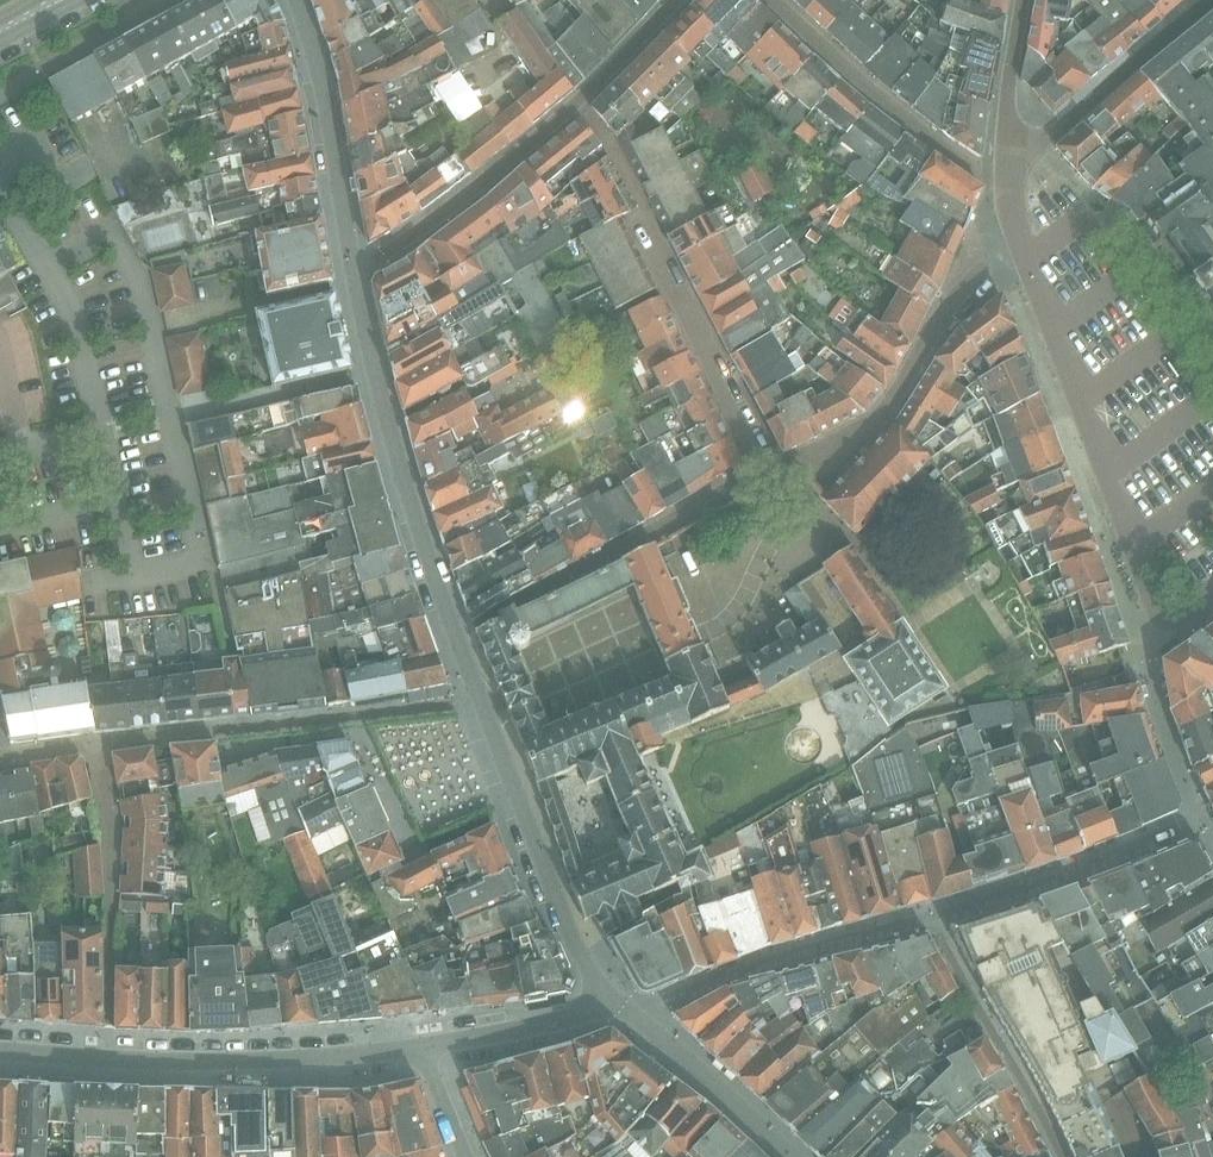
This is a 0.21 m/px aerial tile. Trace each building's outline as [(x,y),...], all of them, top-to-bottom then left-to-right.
[(220,0),(195,0),(191,3),(211,41),(226,34),(241,63),(249,61),(247,50),(244,37),(237,28),(220,0)] [(237,28),(244,37),(259,30),(284,23),(272,0),(220,0),(237,28)] [(311,0),(318,18),(319,18),(320,23),(321,23),(323,29),(324,30),(325,35),(371,14),(389,3),(394,0),(311,0)] [(402,15),(398,18),(334,61),(339,82),(340,85),(380,63),(382,65),(413,48),(407,37),(445,13),(437,0),(424,0),(402,15)] [(398,18),(402,15),(424,0),(394,0),(389,3),(398,18)] [(467,0),(437,0),(445,13),(453,28),(475,13),(467,0)] [(475,13),(480,9),(476,3),(480,0),(467,0),(475,13)] [(557,42),(527,0),(515,6),(517,9),(558,69),(573,91),(584,79),(557,42)] [(582,17),(583,18),(613,50),(642,19),(622,0),(567,0),(582,17)] [(642,19),(659,0),(622,0),(642,19)] [(691,8),(713,28),(702,40),(713,51),(758,3),(754,0),(698,0),(691,8)] [(806,12),(817,0),(793,0),(806,12)] [(849,0),(817,0),(806,12),(826,30),(851,2),(849,0)] [(898,0),(889,0),(887,3),(894,10),(901,2),(898,0)] [(983,2),(981,0),(975,0),(967,7),(957,0),(952,0),(942,19),(973,34),(1001,46),(1004,20),(1008,0),(985,0),(983,2)] [(1028,45),(1027,48),(1048,57),(1053,48),(1059,54),(1064,49),(1058,41),(1051,39),(1054,21),(1068,22),(1069,18),(1071,0),(1035,0),(1028,45)] [(1101,18),(1128,48),(1144,34),(1117,3),(1115,0),(1085,0),(1101,18)] [(1117,3),(1144,34),(1166,16),(1152,0),(1121,0),(1117,3)] [(1166,16),(1185,0),(1152,0),(1166,16)] [(871,21),(851,2),(826,30),(845,48),(871,21)] [(216,52),(211,41),(191,3),(168,15),(189,55),(194,64),(216,52)] [(398,18),(389,3),(371,14),(325,35),(324,35),(333,58),(334,61),(398,18)] [(778,23),(758,3),(713,51),(707,57),(721,70),(727,75),(744,58),(778,23)] [(563,13),(557,5),(553,8),(598,65),(613,50),(583,18),(582,17),(577,22),(566,9),(563,13)] [(598,65),(553,8),(543,14),(561,38),(557,42),(584,79),(598,65)] [(713,28),(691,8),(665,34),(688,57),(693,51),(703,61),(707,57),(713,51),(702,40),(713,28)] [(496,23),(538,85),(558,69),(517,9),(496,23)] [(453,29),(453,28),(445,13),(407,37),(413,48),(382,65),(380,63),(340,85),(344,107),(456,50),(454,46),(447,33),(453,29)] [(1203,72),(1212,65),(1212,14),(1140,73),(1160,96),(1184,123),(1203,149),(1177,167),(1184,176),(1174,183),(1154,156),(1152,158),(1151,157),(1110,200),(1130,210),(1139,222),(1144,218),(1159,239),(1167,234),(1197,276),(1193,278),(1194,280),(1186,286),(1195,298),(1203,293),(1204,294),(1208,292),(1212,299),(1212,86),(1203,72)] [(189,55),(168,15),(145,28),(170,72),(180,92),(185,100),(187,100),(187,98),(197,93),(179,60),(189,55)] [(936,20),(932,15),(926,28),(934,31),(931,39),(948,50),(963,55),(960,65),(968,68),(995,77),(1001,46),(973,34),(942,19),(941,23),(936,20)] [(1128,48),(1101,18),(1083,33),(1109,63),(1128,48)] [(890,39),(871,21),(845,48),(865,66),(890,39)] [(285,29),(284,23),(259,30),(244,37),(247,50),(249,61),(264,57),(263,53),(289,47),(285,29)] [(799,43),(778,23),(744,58),(781,91),(784,87),(812,57),(799,43)] [(170,72),(145,28),(124,39),(145,79),(156,97),(163,109),(185,100),(180,92),(172,96),(160,75),(157,76),(155,73),(161,70),(164,68),(167,74),(170,72)] [(1109,63),(1083,33),(1064,49),(1090,79),(1109,63)] [(688,57),(665,34),(619,80),(645,108),(655,98),(669,113),(671,110),(681,121),(705,101),(692,89),(694,87),(680,73),(691,62),(687,58),(688,57)] [(906,48),(893,35),(890,39),(865,66),(878,78),(906,48)] [(928,37),(926,35),(919,47),(923,50),(942,61),(948,50),(931,39),(928,37)] [(145,79),(124,39),(95,55),(117,97),(132,122),(148,115),(139,101),(136,103),(128,89),(145,79)] [(470,63),(459,43),(454,46),(456,50),(344,107),(347,127),(350,147),(392,125),(405,125),(413,123),(416,128),(440,115),(425,88),(470,63)] [(294,72),(289,47),(263,53),(264,57),(249,61),(241,63),(224,67),(225,70),(221,71),(224,82),(228,81),(229,86),(294,72)] [(923,50),(919,47),(914,55),(906,48),(878,78),(892,90),(918,59),(919,60),(923,56),(920,54),(923,50)] [(1048,57),(1027,48),(1020,79),(1021,79),(1032,91),(1033,90),(1057,71),(1048,57)] [(1033,90),(1053,114),(1090,79),(1064,49),(1059,54),(1053,48),(1048,57),(1057,71),(1033,90)] [(948,50),(942,61),(934,76),(930,84),(915,111),(936,128),(949,107),(945,105),(947,100),(950,102),(958,78),(960,65),(963,55),(948,50)] [(117,97),(95,55),(49,80),(72,122),(117,97)] [(838,80),(812,57),(784,87),(799,101),(789,113),(784,109),(780,113),(769,103),(764,109),(783,125),(781,128),(791,136),(794,134),(803,122),(812,112),(813,113),(817,108),(838,80)] [(918,59),(892,90),(912,108),(915,111),(930,84),(934,76),(919,60),(918,59)] [(968,68),(960,65),(958,78),(965,80),(961,95),(989,104),(995,77),(968,68)] [(558,69),(538,85),(512,106),(529,127),(535,123),(573,91),(558,69)] [(731,80),(727,75),(721,70),(713,79),(722,88),(731,80)] [(298,88),(294,72),(229,86),(217,88),(217,92),(220,100),(200,106),(203,117),(223,111),(224,112),(260,102),(259,99),(298,88)] [(1160,96),(1140,73),(1102,107),(1117,125),(1120,128),(1144,107),(1146,109),(1160,96)] [(965,80),(958,78),(950,102),(947,100),(945,105),(949,107),(936,128),(951,140),(977,156),(979,157),(980,156),(981,155),(981,154),(989,104),(961,95),(965,80)] [(646,108),(645,108),(619,80),(591,108),(617,138),(618,137),(634,128),(631,124),(646,108)] [(869,105),(838,80),(817,108),(848,133),(869,105)] [(302,112),(298,88),(259,99),(260,102),(224,112),(232,139),(256,132),(260,142),(272,138),(269,125),(302,112)] [(483,111),(493,123),(504,114),(489,95),(478,105),(483,111)] [(905,133),(869,105),(848,133),(843,138),(840,142),(878,171),(888,157),(905,133)] [(504,114),(493,123),(509,143),(529,127),(512,106),(504,114)] [(1117,125),(1102,107),(1078,129),(1093,146),(1117,125)] [(171,131),(163,109),(148,115),(132,122),(141,143),(171,131)] [(461,129),(471,142),(493,123),(483,111),(461,129)] [(306,134),(302,112),(269,125),(272,138),(260,142),(256,132),(232,139),(198,148),(201,164),(217,160),(240,153),(258,149),(259,151),(274,147),(274,144),(306,134)] [(580,119),(561,135),(591,170),(601,162),(593,153),(601,146),(580,119)] [(818,134),(803,122),(794,134),(808,146),(818,134)] [(413,123),(405,125),(392,125),(350,147),(356,178),(406,152),(398,138),(410,131),(416,128),(413,123)] [(493,123),(471,142),(459,152),(474,172),(509,143),(493,123)] [(1120,128),(1117,125),(1093,146),(1078,129),(1072,135),(1057,148),(1077,171),(1108,143),(1106,141),(1120,128)] [(641,140),(634,128),(618,137),(634,169),(674,148),(667,136),(668,135),(664,128),(641,140)] [(935,155),(905,133),(888,157),(890,159),(908,170),(919,177),(935,155)] [(311,155),(306,134),(274,144),(274,147),(259,151),(258,149),(240,153),(245,172),(278,163),(311,155)] [(1138,145),(1127,134),(1112,147),(1108,143),(1077,171),(1091,189),(1138,145)] [(591,170),(561,135),(542,150),(565,177),(572,170),(579,180),(591,170)] [(1151,157),(1138,145),(1091,189),(1110,200),(1151,157)] [(452,158),(444,148),(426,160),(436,172),(452,158)] [(681,160),(674,148),(634,169),(646,192),(706,161),(700,150),(681,160)] [(565,177),(542,150),(524,165),(554,203),(565,193),(557,184),(565,177)] [(407,153),(406,152),(356,178),(361,203),(407,183),(404,180),(422,171),(417,162),(415,162),(408,152),(407,153)] [(474,172),(459,152),(452,158),(436,172),(449,190),(474,172)] [(314,177),(311,155),(278,163),(245,172),(250,195),(256,193),(260,214),(275,210),(273,204),(268,205),(266,198),(282,194),(280,184),(314,177)] [(983,190),(935,155),(919,177),(972,210),(983,190)] [(888,157),(878,171),(872,179),(868,185),(885,199),(908,209),(914,200),(963,233),(972,210),(919,177),(908,170),(897,185),(880,174),(890,159),(888,157)] [(223,178),(217,160),(201,164),(205,183),(223,178)] [(436,172),(426,160),(417,162),(422,171),(404,180),(407,183),(361,203),(369,244),(392,230),(422,211),(449,190),(436,172)] [(712,172),(706,161),(646,192),(658,215),(699,194),(693,182),(712,172)] [(760,161),(737,173),(753,203),(776,190),(760,161)] [(614,186),(601,162),(591,170),(579,180),(571,188),(574,194),(561,201),(564,206),(553,212),(558,221),(571,215),(614,186)] [(554,203),(524,165),(516,172),(543,211),(550,207),(554,203)] [(872,179),(859,169),(852,179),(853,179),(865,189),(868,185),(872,179)] [(543,211),(516,172),(489,196),(504,220),(511,231),(499,239),(516,273),(533,263),(544,257),(570,241),(564,230),(558,221),(553,212),(550,207),(543,211)] [(317,199),(314,177),(280,184),(282,194),(266,198),(268,205),(273,204),(275,210),(317,199)] [(229,200),(223,178),(205,183),(210,205),(229,200)] [(629,212),(614,186),(571,215),(558,221),(564,230),(576,224),(589,218),(595,229),(620,217),(629,212)] [(159,191),(133,195),(136,213),(162,209),(159,191)] [(256,193),(250,195),(229,200),(210,205),(210,207),(215,226),(252,216),(260,214),(256,193)] [(710,214),(699,194),(658,215),(669,236),(710,214)] [(504,220),(489,196),(476,205),(493,229),(504,220)] [(322,220),(317,199),(275,210),(260,214),(252,216),(256,234),(266,232),(264,224),(274,221),(276,230),(322,220)] [(914,200),(908,209),(899,222),(914,232),(951,259),(963,233),(914,200)] [(493,229),(476,205),(463,215),(481,238),(493,229)] [(728,205),(710,214),(669,236),(679,256),(721,235),(721,234),(736,227),(739,225),(728,205)] [(838,209),(833,217),(845,224),(850,216),(838,209)] [(481,238),(463,215),(451,225),(468,248),(481,238)] [(159,239),(196,232),(193,216),(156,223),(159,239)] [(784,231),(790,239),(811,224),(805,216),(784,231)] [(632,241),(620,217),(595,229),(581,236),(593,261),(632,241)] [(845,224),(833,217),(828,225),(839,232),(845,224)] [(333,281),(322,220),(276,230),(266,232),(256,234),(260,259),(267,296),(330,282),(330,283),(331,283),(331,282),(333,281)] [(468,248),(451,225),(438,234),(459,263),(473,255),(468,248)] [(747,248),(736,227),(721,234),(721,235),(679,256),(699,295),(742,273),(766,256),(758,241),(747,248)] [(810,231),(806,237),(816,244),(821,239),(810,231)] [(4,274),(17,266),(6,247),(7,247),(4,242),(5,242),(0,232),(0,277),(4,274)] [(951,259),(914,232),(895,258),(939,290),(951,259)] [(459,263),(438,234),(425,244),(446,272),(459,263)] [(416,252),(380,273),(370,279),(386,350),(498,284),(516,273),(499,239),(473,255),(459,263),(446,272),(425,244),(423,246),(423,247),(418,250),(417,250),(416,251),(416,252)] [(806,260),(790,239),(766,256),(742,273),(699,295),(710,316),(768,283),(779,277),(778,275),(806,260)] [(644,264),(632,241),(593,261),(605,284),(644,264)] [(552,272),(544,257),(533,263),(541,278),(552,272)] [(882,274),(902,287),(928,307),(939,290),(895,258),(892,257),(882,274)] [(541,278),(533,263),(516,273),(498,284),(517,314),(517,315),(537,351),(568,335),(541,278)] [(184,264),(154,271),(153,271),(162,311),(193,304),(184,264)] [(657,288),(644,264),(605,284),(617,308),(657,288)] [(801,269),(790,275),(795,285),(806,278),(801,269)] [(787,290),(779,277),(768,283),(776,296),(787,290)] [(780,302),(776,296),(768,283),(710,316),(720,336),(780,302)] [(517,315),(517,314),(498,284),(386,350),(395,383),(452,351),(464,346),(517,315)] [(928,307),(902,287),(880,324),(908,346),(928,307)] [(555,297),(560,307),(569,303),(564,293),(555,297)] [(257,313),(274,387),(349,370),(349,372),(350,372),(351,372),(350,370),(351,370),(351,369),(352,369),(351,364),(350,364),(345,341),(346,341),(342,324),(341,324),(336,300),(337,300),(336,295),(335,296),(335,295),(333,295),(333,294),(332,294),(332,296),(257,313)] [(670,315),(660,296),(626,311),(636,331),(670,315)] [(1013,326),(1001,296),(990,304),(975,316),(967,323),(960,328),(978,353),(1013,326)] [(790,317),(780,302),(720,336),(730,355),(773,331),(784,323),(790,317)] [(574,313),(569,303),(560,307),(565,317),(574,313)] [(861,310),(848,334),(895,370),(908,346),(880,324),(861,310)] [(678,332),(670,315),(636,331),(641,341),(645,349),(678,332)] [(802,323),(792,315),(790,317),(784,323),(796,334),(802,323)] [(812,332),(802,323),(796,334),(805,342),(812,332)] [(1024,355),(1013,326),(978,353),(964,366),(969,372),(964,376),(971,385),(1024,355)] [(978,353),(960,328),(936,359),(955,375),(951,382),(964,391),(971,385),(964,376),(969,372),(964,366),(978,353)] [(785,352),(773,331),(730,355),(742,377),(785,352)] [(688,352),(678,332),(645,349),(636,353),(637,355),(628,360),(637,377),(655,369),(688,352)] [(199,333),(173,338),(168,340),(180,396),(211,389),(199,333)] [(895,370),(848,334),(838,349),(860,365),(858,368),(884,389),(895,370)] [(511,363),(501,344),(472,361),(464,346),(452,351),(395,383),(403,411),(436,393),(442,396),(451,391),(452,385),(463,379),(466,386),(472,388),(487,379),(512,365),(511,363)] [(795,351),(787,356),(785,352),(742,377),(755,398),(776,385),(804,367),(795,351)] [(698,372),(688,352),(655,369),(663,386),(665,389),(698,372)] [(1032,375),(1024,355),(971,385),(964,391),(975,402),(988,395),(997,414),(998,413),(1038,395),(1032,375)] [(826,365),(818,357),(809,368),(818,375),(836,389),(835,389),(865,412),(884,389),(858,368),(843,359),(841,363),(844,366),(838,374),(826,365)] [(955,375),(936,359),(922,381),(957,403),(949,417),(954,419),(975,402),(964,391),(951,382),(955,375)] [(512,365),(487,379),(492,386),(517,369),(512,362),(511,363),(512,365)] [(708,393),(698,372),(665,389),(663,386),(646,395),(638,398),(644,409),(669,397),(674,407),(675,409),(708,393)] [(583,403),(569,379),(500,415),(491,396),(472,404),(466,392),(407,421),(414,449),(414,452),(448,435),(448,431),(472,420),(489,451),(541,424),(583,403)] [(957,403),(922,381),(908,403),(930,416),(928,419),(942,429),(943,429),(954,419),(949,417),(957,403)] [(786,404),(776,385),(755,398),(781,450),(787,451),(811,439),(799,410),(810,404),(805,394),(786,404)] [(355,388),(354,386),(353,386),(353,387),(293,400),(293,402),(283,405),(286,413),(260,420),(263,432),(298,423),(360,406),(356,387),(355,388)] [(865,412),(835,389),(816,399),(811,390),(805,394),(810,404),(799,410),(811,439),(865,412)] [(719,416),(708,393),(675,409),(674,407),(658,414),(658,415),(671,436),(686,430),(686,431),(719,416)] [(1050,427),(1038,395),(998,413),(997,414),(990,416),(1000,445),(1008,441),(1050,427)] [(895,424),(928,461),(929,462),(935,456),(927,447),(937,439),(944,449),(957,439),(942,429),(928,419),(930,416),(908,403),(895,424)] [(370,442),(360,406),(298,423),(307,458),(370,442)] [(591,422),(599,437),(618,426),(610,412),(591,422)] [(236,442),(230,415),(186,425),(186,427),(187,427),(193,452),(194,452),(219,446),(236,442)] [(640,424),(650,442),(659,437),(690,495),(738,463),(739,457),(730,437),(697,452),(684,459),(671,436),(658,415),(640,424)] [(730,437),(719,416),(686,431),(686,430),(671,436),(684,459),(697,452),(730,437)] [(448,435),(414,452),(424,483),(489,451),(472,420),(448,431),(448,435)] [(550,441),(541,424),(489,451),(424,483),(433,513),(492,484),(497,482),(488,465),(511,452),(515,460),(550,441)] [(894,424),(884,435),(826,493),(822,499),(855,533),(858,534),(928,461),(895,424),(894,424)] [(1064,463),(1050,427),(1008,441),(1000,445),(988,450),(991,456),(985,460),(992,477),(990,478),(993,484),(996,491),(1007,486),(1006,484),(1064,463)] [(659,437),(650,442),(630,453),(641,472),(664,509),(690,495),(659,437)] [(245,476),(236,442),(219,446),(222,459),(225,472),(227,480),(242,477),(245,476)] [(375,464),(370,442),(307,458),(307,459),(302,461),(307,480),(320,477),(324,476),(325,479),(375,464)] [(222,459),(219,446),(194,452),(197,465),(222,459)] [(634,476),(623,458),(611,465),(624,485),(646,521),(664,509),(641,472),(634,476)] [(225,472),(222,459),(197,465),(200,478),(225,472)] [(956,461),(941,471),(950,482),(964,471),(956,461)] [(1073,488),(1064,463),(1006,484),(1007,486),(1013,501),(989,513),(993,521),(1007,513),(1073,488)] [(224,591),(262,581),(300,573),(331,565),(398,548),(375,464),(325,479),(324,476),(320,477),(325,497),(302,503),(296,483),(246,496),(232,499),(206,505),(219,566),(218,566),(218,567),(219,567),(224,591)] [(227,480),(225,472),(200,478),(203,492),(228,486),(227,480)] [(246,496),(242,477),(227,480),(228,486),(232,499),(246,496)] [(502,508),(492,484),(433,513),(445,547),(464,538),(498,521),(494,512),(502,508)] [(576,484),(565,489),(560,491),(542,501),(541,500),(540,500),(550,519),(571,563),(606,543),(584,501),(576,484)] [(996,491),(993,484),(962,500),(975,515),(1001,502),(996,491)] [(646,521),(624,485),(601,498),(599,493),(584,501),(606,543),(646,521)] [(232,499),(228,486),(203,492),(206,504),(206,505),(232,499)] [(1082,511),(1073,488),(1007,513),(993,521),(984,526),(985,527),(996,549),(1026,532),(1082,511)] [(550,519),(540,500),(510,514),(498,521),(464,538),(445,547),(454,575),(543,523),(550,519)] [(1089,531),(1082,511),(1026,532),(996,549),(998,553),(1003,562),(1033,549),(1089,531)] [(571,563),(550,519),(543,523),(549,535),(519,553),(527,568),(535,584),(571,563)] [(549,535),(543,523),(454,575),(457,582),(465,604),(486,592),(527,568),(519,553),(549,535)] [(1096,551),(1089,531),(1033,549),(1003,562),(1017,586),(1025,581),(1050,569),(1049,566),(1057,564),(1096,551)] [(621,560),(622,561),(565,588),(476,631),(476,632),(493,674),(500,689),(501,691),(501,692),(508,710),(518,733),(521,741),(527,757),(537,785),(556,839),(571,885),(570,885),(585,921),(594,917),(607,937),(638,919),(629,898),(670,876),(679,897),(687,893),(691,891),(703,885),(693,856),(683,860),(638,759),(665,748),(660,736),(691,724),(729,708),(729,707),(762,693),(784,680),(795,673),(841,648),(800,586),(810,579),(809,578),(810,578),(809,577),(796,585),(797,586),(785,594),(800,617),(802,616),(807,626),(795,632),(789,621),(782,625),(781,623),(777,625),(778,627),(775,629),(780,637),(782,641),(746,661),(755,678),(747,681),(722,691),(713,670),(703,647),(699,637),(696,631),(692,621),(687,623),(683,614),(690,611),(676,579),(670,582),(661,559),(660,559),(655,548),(655,545),(654,544),(621,560)] [(863,637),(864,638),(868,644),(843,660),(852,673),(853,673),(858,681),(856,682),(846,686),(844,687),(835,691),(834,691),(833,691),(828,693),(820,696),(820,697),(821,699),(828,714),(828,715),(829,717),(830,717),(831,717),(831,716),(833,716),(834,717),(835,717),(836,718),(837,719),(837,720),(838,723),(839,723),(844,735),(844,736),(845,738),(846,739),(846,740),(846,742),(845,743),(845,744),(844,745),(842,746),(843,749),(843,748),(850,764),(849,764),(850,766),(894,734),(888,726),(946,689),(938,675),(937,676),(910,635),(911,635),(902,621),(900,623),(850,546),(822,565),(823,567),(818,571),(819,572),(820,573),(825,570),(864,629),(864,630),(863,632),(863,634),(863,635),(863,636),(863,637)] [(82,587),(79,548),(0,565),(0,687),(1,693),(0,694),(11,743),(93,733),(88,683),(72,685),(72,683),(59,685),(58,679),(61,674),(59,668),(54,665),(51,666),(37,609),(83,598),(82,587)] [(398,548),(331,565),(336,592),(407,572),(408,572),(407,569),(406,569),(399,550),(399,548),(398,548)] [(1102,568),(1096,551),(1057,564),(1062,579),(1063,580),(1102,568)] [(336,592),(331,565),(300,573),(311,623),(365,609),(416,595),(415,592),(414,592),(407,572),(336,592)] [(535,584),(527,568),(486,592),(465,604),(470,616),(475,618),(494,607),(511,597),(535,584)] [(1062,579),(1051,583),(1058,601),(1071,596),(1108,584),(1102,568),(1063,580),(1062,579)] [(311,623),(300,573),(262,581),(224,591),(238,652),(238,659),(238,661),(239,661),(251,714),(251,715),(252,715),(252,716),(253,715),(253,714),(272,712),(272,713),(290,711),(290,709),(323,705),(323,706),(324,706),(317,665),(315,653),(313,638),(311,623)] [(1025,581),(1017,586),(1023,596),(1031,592),(1025,581)] [(1114,608),(1108,584),(1071,596),(1058,601),(1059,602),(1067,599),(1075,623),(1087,620),(1085,614),(1114,608)] [(424,617),(416,595),(365,609),(311,623),(313,638),(357,628),(358,635),(370,632),(424,617)] [(1128,645),(1114,608),(1085,614),(1087,620),(1075,623),(1077,632),(1068,635),(1078,660),(1126,646),(1128,645)] [(437,656),(424,617),(370,632),(377,655),(385,654),(389,667),(399,665),(437,656)] [(121,645),(118,621),(100,622),(100,628),(101,628),(101,631),(106,631),(112,686),(93,688),(92,683),(88,683),(93,733),(130,729),(120,645),(121,645)] [(1202,633),(1212,645),(1212,624),(1202,633)] [(200,634),(195,630),(189,631),(192,653),(198,652),(202,647),(200,634)] [(1202,633),(1188,644),(1212,666),(1212,645),(1202,633)] [(1078,660),(1068,635),(1048,641),(1060,665),(1078,660)] [(365,656),(358,636),(336,640),(340,660),(345,659),(351,702),(353,702),(352,700),(382,695),(382,697),(384,696),(383,695),(393,693),(393,695),(405,693),(399,665),(389,667),(385,654),(377,655),(365,656)] [(1188,644),(1167,659),(1164,666),(1172,710),(1179,729),(1194,721),(1193,717),(1204,712),(1206,715),(1212,712),(1212,666),(1188,644)] [(132,645),(121,645),(120,645),(130,729),(165,725),(158,671),(151,671),(152,675),(149,676),(149,681),(138,683),(136,659),(134,660),(132,645)] [(447,684),(437,656),(399,665),(405,693),(447,684)] [(193,671),(199,721),(251,715),(251,714),(239,661),(238,661),(238,659),(228,660),(225,660),(226,666),(220,668),(195,671),(193,671)] [(345,659),(340,660),(317,665),(324,706),(351,702),(345,659)] [(195,671),(194,664),(158,667),(158,671),(165,725),(199,721),(193,671),(195,671)] [(1137,686),(1132,687),(1123,689),(1076,698),(1072,694),(1031,699),(1041,731),(1056,729),(1074,726),(1146,717),(1137,686)] [(1041,731),(1031,699),(1011,702),(1013,722),(1014,733),(1056,860),(1084,849),(1064,796),(1072,793),(1067,775),(1071,773),(1056,729),(1041,731)] [(1013,722),(1011,702),(968,708),(973,725),(976,733),(979,733),(1013,722)] [(1206,715),(1204,712),(1193,717),(1194,721),(1179,729),(1192,767),(1212,757),(1212,712),(1206,715)] [(1160,759),(1146,717),(1074,726),(1088,768),(1094,787),(1097,786),(1162,761),(1161,759),(1160,759)] [(976,733),(973,725),(957,731),(967,759),(986,752),(984,746),(979,733),(976,733)] [(919,748),(905,726),(894,734),(850,766),(862,798),(873,827),(898,910),(934,900),(916,841),(945,830),(941,817),(919,748)] [(1088,768),(1074,726),(1056,729),(1071,773),(1067,775),(1072,793),(1064,796),(1084,849),(1114,838),(1095,792),(1099,791),(1097,786),(1094,787),(1088,768)] [(1056,860),(1014,733),(1015,745),(991,753),(988,744),(984,746),(986,752),(1007,815),(1013,832),(1026,870),(1056,860)] [(405,749),(416,782),(474,763),(468,745),(446,753),(441,737),(405,749)] [(216,743),(201,744),(171,747),(172,764),(156,767),(159,788),(163,787),(177,785),(178,790),(183,811),(227,804),(227,799),(220,771),(219,765),(216,743)] [(369,788),(349,743),(299,749),(311,804),(331,795),(335,803),(369,788)] [(156,767),(153,748),(113,754),(121,800),(164,793),(163,787),(159,788),(156,767)] [(311,804),(299,749),(276,752),(284,781),(296,811),(308,841),(344,823),(335,803),(331,795),(311,804)] [(284,781),(276,752),(220,771),(227,799),(239,795),(244,813),(262,808),(274,843),(283,840),(310,906),(332,897),(308,841),(296,811),(284,781)] [(1007,815),(986,752),(967,759),(973,774),(970,775),(972,780),(955,785),(952,792),(975,854),(966,857),(962,858),(971,888),(1026,870),(1013,832),(1007,815)] [(1192,767),(1203,791),(1212,786),(1212,757),(1192,767)] [(83,761),(78,758),(56,761),(63,803),(59,804),(60,807),(91,798),(88,784),(83,761)] [(63,803),(56,761),(31,764),(32,770),(40,813),(60,807),(59,804),(63,803)] [(1163,763),(1162,761),(1097,786),(1099,791),(1100,791),(1113,786),(1121,806),(1130,802),(1141,827),(1143,826),(1142,824),(1174,810),(1177,802),(1170,785),(1162,764),(1163,763)] [(40,813),(32,770),(8,774),(17,826),(22,826),(21,820),(28,819),(31,841),(44,837),(40,813)] [(8,774),(0,775),(0,853),(8,849),(4,823),(11,822),(12,827),(17,826),(8,774)] [(419,783),(430,822),(452,816),(442,777),(419,783)] [(898,910),(873,827),(862,798),(842,806),(831,778),(820,784),(839,837),(864,919),(898,910)] [(839,837),(820,784),(797,797),(836,926),(864,919),(839,837)] [(1113,786),(1100,791),(1099,791),(1095,792),(1114,838),(1141,827),(1130,802),(1121,806),(1113,786)] [(1203,791),(1212,809),(1212,786),(1203,791)] [(389,833),(369,788),(335,803),(344,823),(354,848),(389,833)] [(164,793),(121,800),(125,823),(168,822),(164,793)] [(836,926),(797,797),(773,811),(816,932),(836,926)] [(816,932),(773,811),(751,824),(793,939),(816,932)] [(168,822),(125,823),(123,845),(167,848),(168,822)] [(793,939),(751,824),(734,834),(773,945),(793,939)] [(493,825),(454,844),(431,853),(433,856),(444,881),(473,871),(477,880),(481,879),(482,881),(511,869),(493,825)] [(956,860),(945,830),(916,841),(934,900),(971,888),(962,858),(956,860)] [(83,832),(72,835),(75,844),(86,841),(83,832)] [(402,861),(389,833),(354,848),(366,876),(400,862),(402,861)] [(773,945),(734,834),(700,854),(699,853),(693,856),(703,885),(691,891),(710,940),(730,934),(741,957),(771,945),(773,945)] [(64,847),(75,844),(72,835),(61,838),(64,847)] [(1181,844),(1144,860),(1156,884),(1140,893),(1146,905),(1150,913),(1166,903),(1163,897),(1176,890),(1179,895),(1212,877),(1212,872),(1198,844),(1189,840),(1181,844)] [(98,844),(75,851),(77,898),(103,897),(98,844)] [(166,872),(167,848),(123,845),(122,869),(166,872)] [(444,881),(433,856),(403,870),(400,862),(366,876),(387,922),(414,908),(417,916),(428,913),(432,922),(436,926),(453,920),(443,895),(444,895),(439,883),(444,881)] [(1156,884),(1144,860),(1127,867),(1140,893),(1156,884)] [(1146,905),(1140,893),(1127,867),(1088,882),(1099,903),(1115,934),(1150,913),(1146,905)] [(165,897),(166,872),(122,869),(120,894),(165,897)] [(522,894),(511,869),(482,881),(481,879),(477,880),(473,871),(444,881),(439,883),(444,895),(443,895),(453,920),(521,894),(522,894)] [(1179,895),(1166,903),(1150,913),(1115,934),(1125,953),(1149,941),(1153,947),(1150,949),(1153,954),(1165,947),(1212,919),(1212,877),(1179,895)] [(1088,882),(1076,886),(1101,939),(1068,959),(1099,1020),(1107,1017),(1130,1050),(1212,1004),(1212,973),(1154,1006),(1151,1001),(1148,995),(1140,980),(1139,980),(1125,953),(1115,934),(1099,903),(1088,882)] [(1101,939),(1076,886),(1039,900),(1068,959),(1101,939)] [(710,940),(691,891),(687,893),(697,921),(692,923),(710,968),(741,957),(730,934),(710,940)] [(697,921),(687,893),(679,897),(650,912),(684,979),(710,968),(692,923),(697,921)] [(522,896),(521,894),(453,920),(456,931),(459,939),(452,942),(459,949),(476,943),(495,937),(509,932),(534,923),(535,923),(523,895),(522,896)] [(174,897),(173,906),(184,907),(184,897),(174,897)] [(354,950),(332,897),(310,906),(291,913),(294,920),(268,932),(269,936),(265,939),(267,952),(294,943),(303,971),(319,1024),(382,1018),(354,950)] [(1039,900),(1038,900),(1038,901),(1039,903),(1033,905),(1032,903),(1034,903),(1033,901),(949,928),(973,972),(975,971),(983,989),(982,990),(995,1012),(1026,1064),(1033,1077),(1041,1091),(1042,1093),(1043,1092),(1043,1091),(1055,1084),(1061,1093),(1048,1100),(1046,1101),(1047,1103),(1055,1117),(1062,1132),(1069,1147),(1073,1156),(1078,1156),(1079,1156),(1116,1142),(1089,1073),(1131,1052),(1130,1050),(1107,1017),(1099,1020),(1068,959),(1039,900)] [(120,902),(120,911),(131,912),(131,903),(120,902)] [(143,904),(131,903),(131,912),(142,913),(143,904)] [(148,904),(147,913),(158,914),(159,905),(148,904)] [(159,905),(158,914),(169,915),(169,906),(159,905)] [(184,907),(173,906),(173,916),(186,916),(184,907)] [(48,909),(49,927),(60,926),(59,908),(48,909)] [(389,926),(401,953),(428,1012),(471,1007),(464,961),(461,962),(459,949),(452,942),(436,926),(419,933),(409,911),(387,922),(389,926)] [(684,979),(650,912),(638,919),(607,937),(638,990),(640,988),(643,986),(648,988),(649,991),(650,994),(684,979)] [(31,913),(0,916),(0,941),(1,947),(6,1019),(37,1021),(33,981),(35,981),(33,943),(31,913)] [(1165,947),(1173,961),(1181,956),(1184,963),(1196,957),(1212,947),(1212,919),(1165,947)] [(535,924),(534,923),(509,932),(523,1001),(566,993),(571,982),(571,981),(551,936),(540,934),(536,924),(535,924)] [(102,946),(102,926),(60,929),(61,943),(65,1023),(103,1027),(102,946)] [(387,935),(354,950),(382,1018),(428,1012),(401,953),(389,926),(384,928),(387,935)] [(523,1001),(509,932),(495,937),(496,947),(485,950),(488,965),(476,968),(473,954),(477,953),(476,943),(459,949),(461,962),(464,961),(471,1007),(523,1001)] [(936,953),(927,934),(887,945),(908,981),(910,984),(914,982),(927,1007),(936,1002),(957,991),(950,979),(936,953)] [(267,952),(265,939),(256,940),(263,979),(251,981),(250,973),(253,972),(250,949),(237,951),(250,1029),(282,1027),(273,979),(267,952)] [(65,1023),(61,943),(33,943),(35,981),(33,981),(37,1021),(65,1023)] [(303,971),(294,943),(267,952),(273,979),(282,1027),(319,1024),(303,971)] [(908,981),(887,945),(861,952),(880,986),(891,1006),(893,1011),(914,993),(910,984),(908,981)] [(186,951),(187,964),(192,1031),(250,1029),(237,951),(237,947),(186,951)] [(1196,957),(1184,963),(1181,956),(1173,961),(1165,947),(1153,954),(1160,966),(1166,962),(1175,978),(1148,995),(1151,1001),(1154,1006),(1212,973),(1212,947),(1196,957)] [(880,986),(861,952),(833,959),(849,1003),(829,1010),(834,1026),(839,1041),(883,1009),(891,1006),(880,986)] [(849,1003),(833,959),(830,959),(826,961),(813,964),(829,1010),(849,1003)] [(192,1031),(187,964),(162,967),(163,973),(166,1030),(192,1031)] [(829,1010),(813,964),(749,980),(760,1002),(761,1005),(767,1001),(783,992),(791,1010),(794,1009),(803,1007),(808,1022),(829,1010)] [(141,969),(117,969),(116,1029),(140,1029),(140,972),(141,972),(141,969)] [(140,972),(140,1029),(166,1030),(163,973),(141,972),(140,972)] [(760,1002),(749,980),(727,985),(739,1007),(742,1011),(760,1002)] [(739,1007),(727,985),(695,1004),(673,1016),(699,1042),(739,1007)] [(783,992),(767,1001),(778,1018),(791,1010),(783,992)] [(928,1017),(914,993),(893,1011),(891,1006),(883,1009),(839,1041),(763,1100),(793,1130),(825,1103),(828,1105),(832,1101),(836,1105),(862,1080),(859,1078),(899,1044),(914,1030),(928,1017)] [(1130,1050),(1131,1052),(1144,1071),(1212,1033),(1212,1004),(1130,1050)] [(747,1018),(742,1011),(739,1007),(699,1042),(716,1058),(747,1018)] [(802,1026),(791,1010),(778,1018),(757,1032),(755,1030),(747,1018),(716,1058),(737,1076),(763,1041),(769,1047),(802,1026)] [(834,1026),(829,1010),(808,1022),(802,1026),(769,1047),(763,1041),(737,1076),(763,1100),(839,1041),(834,1026)] [(914,1030),(899,1044),(859,1078),(862,1080),(836,1105),(832,1101),(828,1105),(825,1103),(793,1130),(820,1156),(822,1156),(889,1093),(897,1090),(923,1066),(937,1081),(952,1068),(948,1060),(963,1050),(969,1046),(961,1031),(943,1041),(948,1049),(938,1057),(914,1030)] [(593,1037),(576,1044),(544,1052),(561,1111),(554,1113),(557,1122),(575,1115),(580,1130),(578,1132),(554,1145),(532,1156),(599,1156),(596,1152),(601,1147),(673,1080),(630,1047),(616,1035),(615,1036),(613,1034),(606,1033),(604,1034),(603,1033),(593,1037)] [(1144,1071),(1145,1072),(1153,1083),(1155,1086),(1212,1057),(1212,1033),(1144,1071)] [(1003,1069),(984,1038),(969,1046),(963,1050),(981,1082),(1003,1069)] [(963,1050),(948,1060),(952,1068),(937,1081),(916,1102),(903,1115),(861,1156),(924,1156),(932,1148),(940,1155),(942,1156),(974,1156),(968,1149),(973,1145),(954,1124),(972,1111),(971,1111),(1014,1086),(1003,1069),(981,1082),(963,1050)] [(544,1052),(496,1066),(514,1119),(519,1131),(532,1156),(554,1145),(578,1132),(580,1130),(575,1115),(557,1122),(554,1113),(561,1111),(544,1052)] [(514,1119),(496,1066),(465,1074),(465,1076),(466,1076),(470,1086),(462,1089),(484,1143),(485,1145),(519,1131),(514,1119)] [(923,1066),(897,1090),(889,1093),(822,1156),(861,1156),(903,1115),(916,1102),(937,1081),(923,1066)] [(1182,1132),(1173,1117),(1155,1086),(1153,1083),(1145,1072),(1122,1089),(1125,1093),(1154,1138),(1160,1156),(1188,1156),(1182,1132)] [(673,1080),(601,1147),(596,1152),(599,1156),(656,1156),(704,1103),(673,1080)] [(414,1082),(380,1089),(394,1155),(398,1155),(398,1156),(405,1156),(405,1154),(441,1146),(432,1120),(433,1120),(421,1085),(415,1082),(414,1082)] [(20,1085),(0,1084),(0,1156),(16,1156),(20,1085)] [(20,1085),(16,1156),(45,1156),(47,1124),(48,1086),(20,1085)] [(76,1087),(48,1086),(47,1124),(51,1124),(50,1142),(58,1142),(58,1153),(75,1154),(76,1087)] [(77,1086),(76,1087),(75,1154),(137,1156),(138,1090),(122,1089),(122,1088),(119,1088),(118,1091),(109,1090),(109,1087),(107,1087),(107,1088),(106,1088),(106,1090),(98,1089),(98,1088),(96,1088),(96,1089),(88,1089),(88,1087),(86,1087),(86,1089),(78,1088),(78,1086),(77,1086)] [(1014,1086),(971,1111),(972,1111),(991,1128),(1002,1122),(1011,1142),(1001,1147),(1006,1156),(1025,1156),(1045,1148),(1014,1086)] [(380,1089),(352,1092),(365,1156),(398,1156),(398,1155),(394,1155),(380,1089)] [(138,1090),(137,1156),(166,1156),(165,1090),(138,1090)] [(165,1090),(166,1156),(191,1156),(189,1090),(165,1090)] [(189,1090),(191,1156),(217,1156),(217,1091),(189,1090)] [(217,1091),(217,1156),(272,1156),(268,1092),(217,1091)] [(268,1092),(272,1156),(295,1156),(292,1092),(268,1092)] [(292,1092),(295,1156),(320,1156),(317,1092),(292,1092)] [(317,1092),(320,1156),(365,1156),(352,1092),(317,1092)] [(704,1103),(656,1156),(689,1156),(723,1120),(704,1103)] [(1188,1156),(1212,1156),(1212,1142),(1206,1145),(1196,1109),(1173,1117),(1182,1132),(1188,1156)] [(723,1120),(689,1156),(729,1156),(746,1141),(723,1120)] [(519,1131),(485,1145),(491,1156),(532,1156),(519,1131)] [(751,1146),(748,1143),(746,1141),(729,1156),(763,1156),(751,1146)] [(984,1150),(985,1149),(978,1141),(973,1145),(968,1149),(974,1156),(990,1156),(984,1150)] [(441,1146),(405,1154),(405,1156),(445,1156),(441,1146)] [(1116,1147),(1094,1156),(1120,1156),(1116,1147)] [(1045,1148),(1025,1156),(1049,1156),(1045,1148)]
